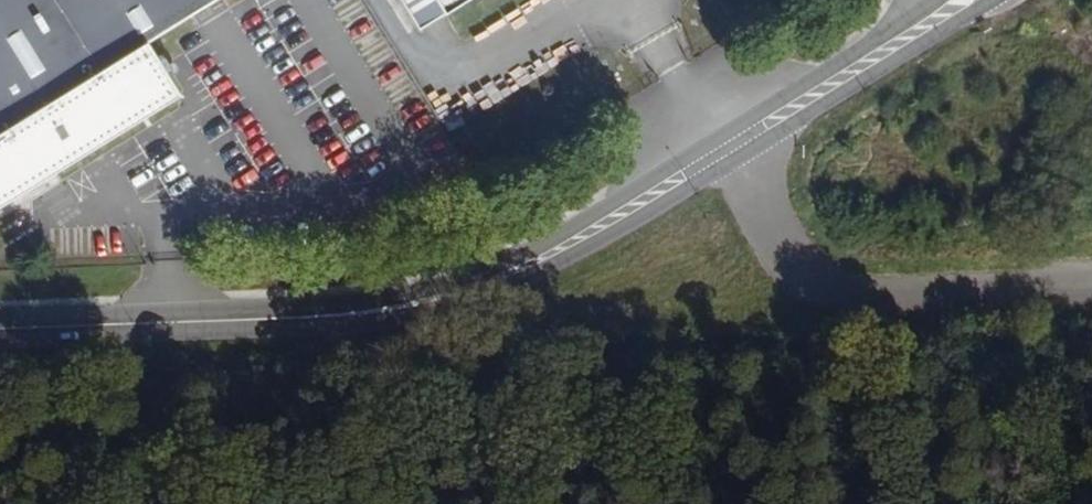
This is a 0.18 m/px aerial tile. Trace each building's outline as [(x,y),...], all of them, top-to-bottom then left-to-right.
[(346,258),(479,183),(363,0),(0,0),(0,267),(346,258)] [(416,29),(462,0),(398,0),(416,29)]
